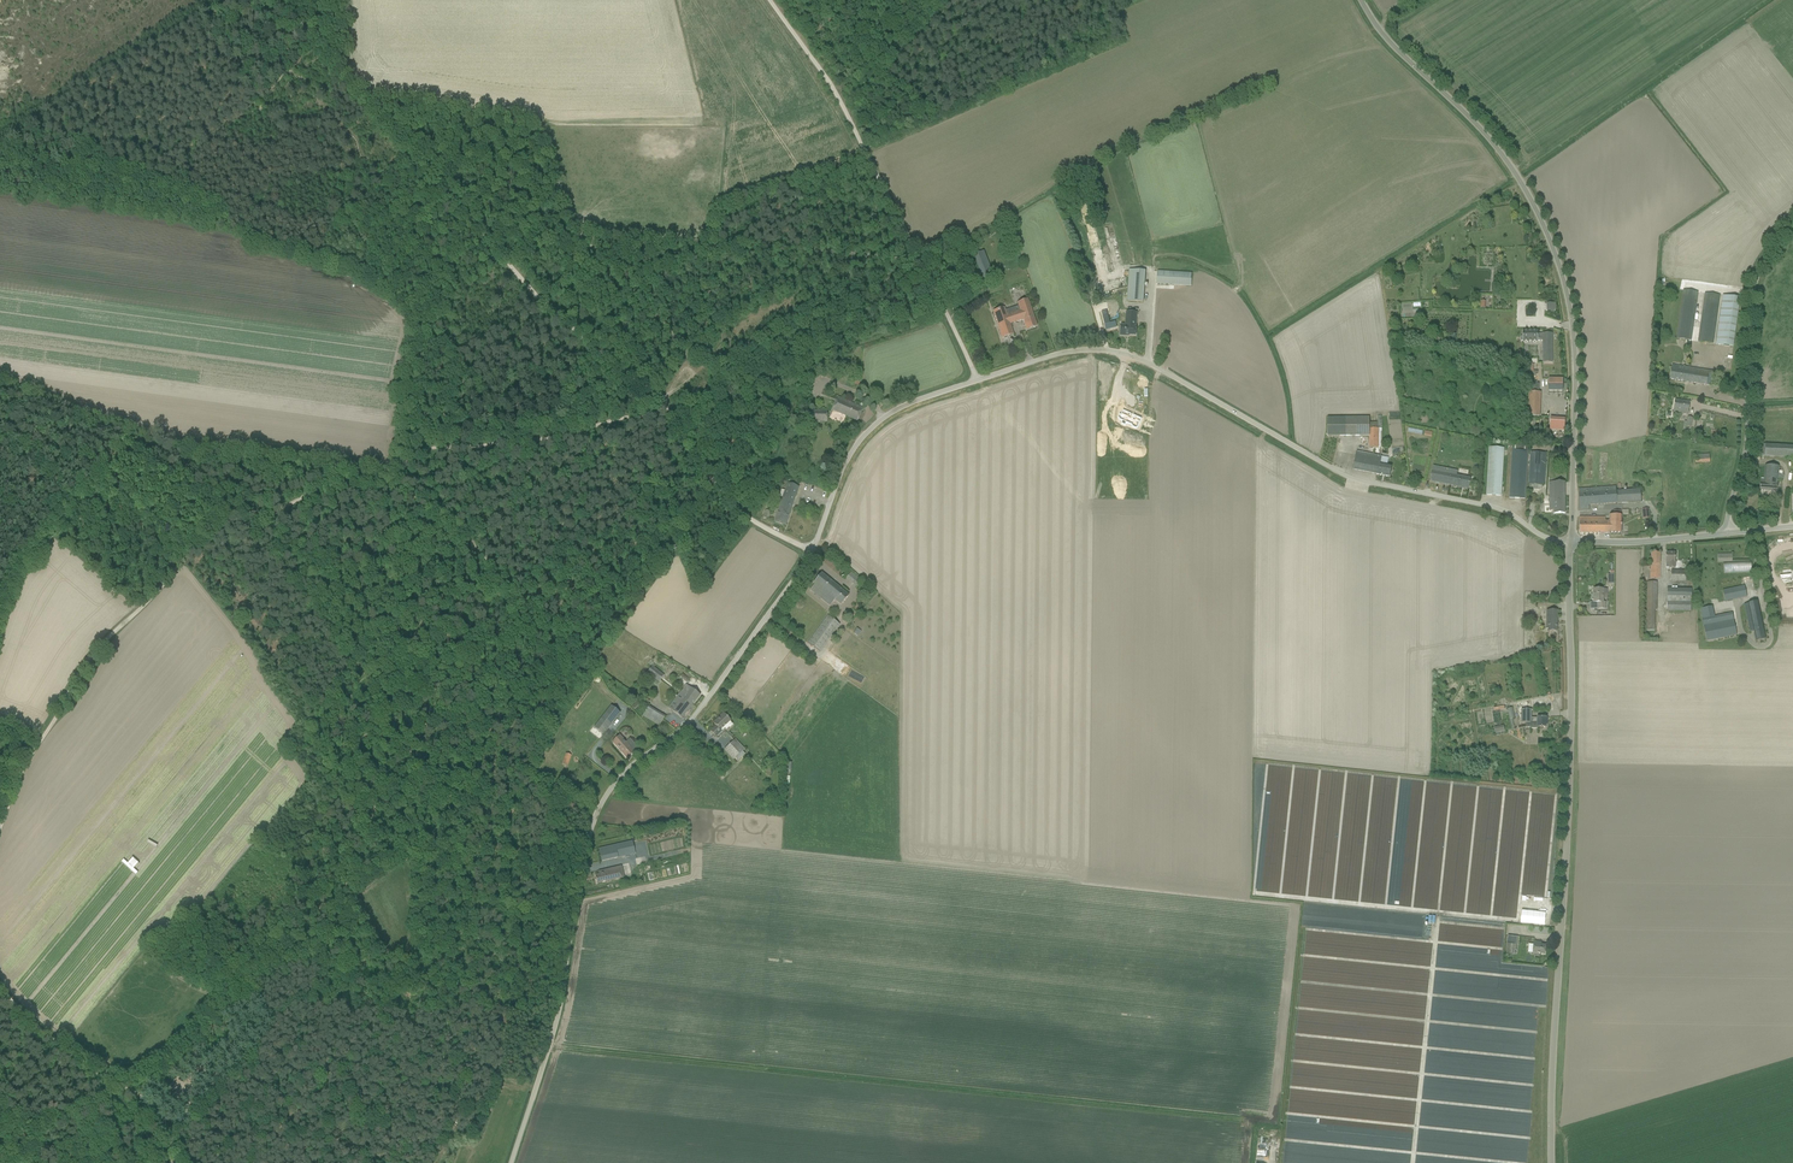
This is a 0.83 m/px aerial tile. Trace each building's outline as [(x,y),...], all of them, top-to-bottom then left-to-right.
[(983,251),(972,256),(983,283),(993,278),(983,251)] [(1130,270),(1128,301),(1143,302),(1145,271),(1130,270)] [(1157,271),(1157,284),(1169,285),(1174,285),(1191,286),(1192,273),(1157,271)] [(1691,341),(1694,321),(1695,314),(1698,292),(1683,291),(1676,339),(1691,341)] [(1713,344),(1720,295),(1705,293),(1698,342),(1713,344)] [(1716,344),(1733,347),(1740,298),(1723,296),(1716,344)] [(1023,319),(1027,330),(1037,327),(1027,299),(1017,302),(1019,310),(1006,315),(1009,324),(1023,319)] [(993,311),(1001,332),(1003,338),(1013,335),(1009,324),(1006,315),(1004,308),(993,311)] [(1105,309),(1100,311),(1105,329),(1115,326),(1114,320),(1109,322),(1105,309)] [(1127,312),(1126,325),(1121,325),(1120,335),(1126,336),(1126,335),(1136,335),(1136,327),(1135,327),(1136,313),(1127,312)] [(1543,341),(1543,362),(1552,362),(1552,333),(1543,333),(1543,335),(1538,335),(1538,331),(1522,331),(1523,337),(1521,337),(1521,341),(1523,341),(1523,342),(1538,342),(1538,341),(1543,341)] [(1715,387),(1717,373),(1683,367),(1683,371),(1672,369),(1670,379),(1715,387)] [(862,379),(856,377),(852,384),(858,387),(862,379)] [(1548,379),(1548,391),(1563,391),(1563,379),(1548,379)] [(1528,416),(1540,417),(1541,393),(1529,392),(1528,416)] [(857,421),(862,408),(837,398),(832,411),(857,421)] [(1688,415),(1690,402),(1675,400),(1673,412),(1688,415)] [(803,422),(827,422),(827,410),(804,410),(803,422)] [(1120,427),(1121,426),(1123,420),(1126,421),(1124,424),(1130,427),(1132,424),(1138,427),(1138,426),(1142,428),(1145,422),(1141,420),(1142,418),(1123,410),(1119,418),(1119,419),(1117,424),(1107,417),(1102,424),(1113,431),(1117,426),(1120,427)] [(1369,417),(1328,417),(1328,436),(1370,435),(1370,447),(1382,447),(1382,428),(1379,428),(1369,429),(1369,417)] [(1691,427),(1692,418),(1687,417),(1687,422),(1684,422),(1684,427),(1687,427),(1691,427)] [(1550,419),(1550,429),(1564,430),(1565,420),(1550,419)] [(724,443),(731,448),(733,444),(736,445),(738,443),(729,437),(724,443)] [(1512,445),(1509,498),(1525,499),(1528,446),(1512,445)] [(1486,495),(1501,496),(1504,448),(1489,447),(1486,495)] [(1353,470),(1390,477),(1392,466),(1380,463),(1382,456),(1357,451),(1353,470)] [(1528,484),(1544,485),(1546,453),(1530,452),(1528,484)] [(1710,462),(1710,454),(1698,454),(1698,463),(1710,462)] [(1777,492),(1777,483),(1774,483),(1774,481),(1782,482),(1782,475),(1779,475),(1779,467),(1765,465),(1764,480),(1760,480),(1759,490),(1777,492)] [(1433,466),(1430,482),(1469,489),(1471,479),(1457,476),(1458,471),(1433,466)] [(1565,514),(1565,482),(1553,482),(1550,482),(1550,505),(1554,505),(1554,514),(1565,514)] [(785,526),(798,487),(788,483),(785,491),(783,490),(781,490),(779,496),(780,497),(783,498),(774,523),(785,526)] [(1588,505),(1616,503),(1641,501),(1640,489),(1615,491),(1615,487),(1593,488),(1579,489),(1579,493),(1579,494),(1579,511),(1588,511),(1588,505)] [(1609,533),(1622,534),(1621,516),(1621,512),(1613,512),(1613,516),(1609,516),(1609,522),(1605,522),(1605,518),(1579,517),(1580,533),(1600,533),(1609,533)] [(1659,578),(1660,553),(1651,553),(1651,578),(1659,578)] [(1675,554),(1666,553),(1666,568),(1675,568),(1675,554)] [(1752,562),(1724,563),(1724,573),(1752,572),(1752,562)] [(1671,582),(1689,582),(1689,570),(1672,570),(1671,582)] [(856,587),(862,581),(852,572),(846,578),(856,587)] [(848,595),(821,573),(813,583),(814,584),(810,590),(829,606),(834,601),(841,605),(848,595)] [(1657,611),(1658,582),(1647,582),(1646,631),(1655,631),(1655,611),(1657,611)] [(1747,597),(1745,586),(1723,591),(1717,592),(1719,602),(1747,597)] [(1603,603),(1603,599),(1607,599),(1607,589),(1593,589),(1593,603),(1598,603),(1598,609),(1605,609),(1606,603),(1603,603)] [(1692,589),(1667,589),(1667,611),(1691,611),(1692,589)] [(1756,642),(1765,640),(1757,602),(1744,605),(1750,631),(1754,631),(1756,642)] [(1734,621),(1716,624),(1713,606),(1700,609),(1707,642),(1737,636),(1734,621)] [(1557,625),(1557,611),(1546,611),(1544,611),(1544,614),(1546,614),(1546,629),(1548,629),(1548,631),(1557,632),(1557,625)] [(840,625),(828,616),(807,644),(819,652),(840,625)] [(853,634),(858,636),(861,631),(856,628),(853,634)] [(647,673),(658,682),(664,675),(652,666),(647,673)] [(680,677),(687,683),(690,680),(682,674),(680,677)] [(686,694),(681,690),(673,700),(677,704),(672,711),(681,719),(692,705),(693,705),(693,704),(699,696),(700,696),(700,695),(691,688),(686,694)] [(1522,723),(1526,723),(1526,728),(1531,728),(1531,729),(1538,729),(1538,728),(1546,727),(1546,718),(1531,718),(1531,710),(1530,710),(1528,702),(1517,704),(1520,723),(1522,723)] [(611,706),(594,728),(603,735),(620,713),(611,706)] [(648,707),(643,715),(659,725),(664,717),(648,707)] [(721,730),(731,721),(723,713),(723,714),(724,715),(718,720),(717,719),(713,723),(716,726),(711,731),(716,737),(722,731),(721,730)] [(627,758),(638,748),(629,738),(625,742),(619,735),(613,741),(627,758)] [(742,751),(745,749),(735,739),(724,750),(733,760),(736,758),(738,760),(745,754),(742,751)] [(571,755),(566,753),(562,764),(568,766),(571,755)] [(682,831),(633,842),(632,841),(599,849),(602,861),(625,856),(626,858),(629,857),(629,856),(635,854),(637,859),(686,849),(682,831)] [(621,867),(598,872),(599,875),(595,876),(597,884),(624,878),(621,867)] [(1518,937),(1508,936),(1506,956),(1511,956),(1511,954),(1512,950),(1515,950),(1516,950),(1518,937)] [(1546,945),(1541,945),(1538,944),(1539,942),(1534,942),(1532,953),(1545,954),(1546,945)]
